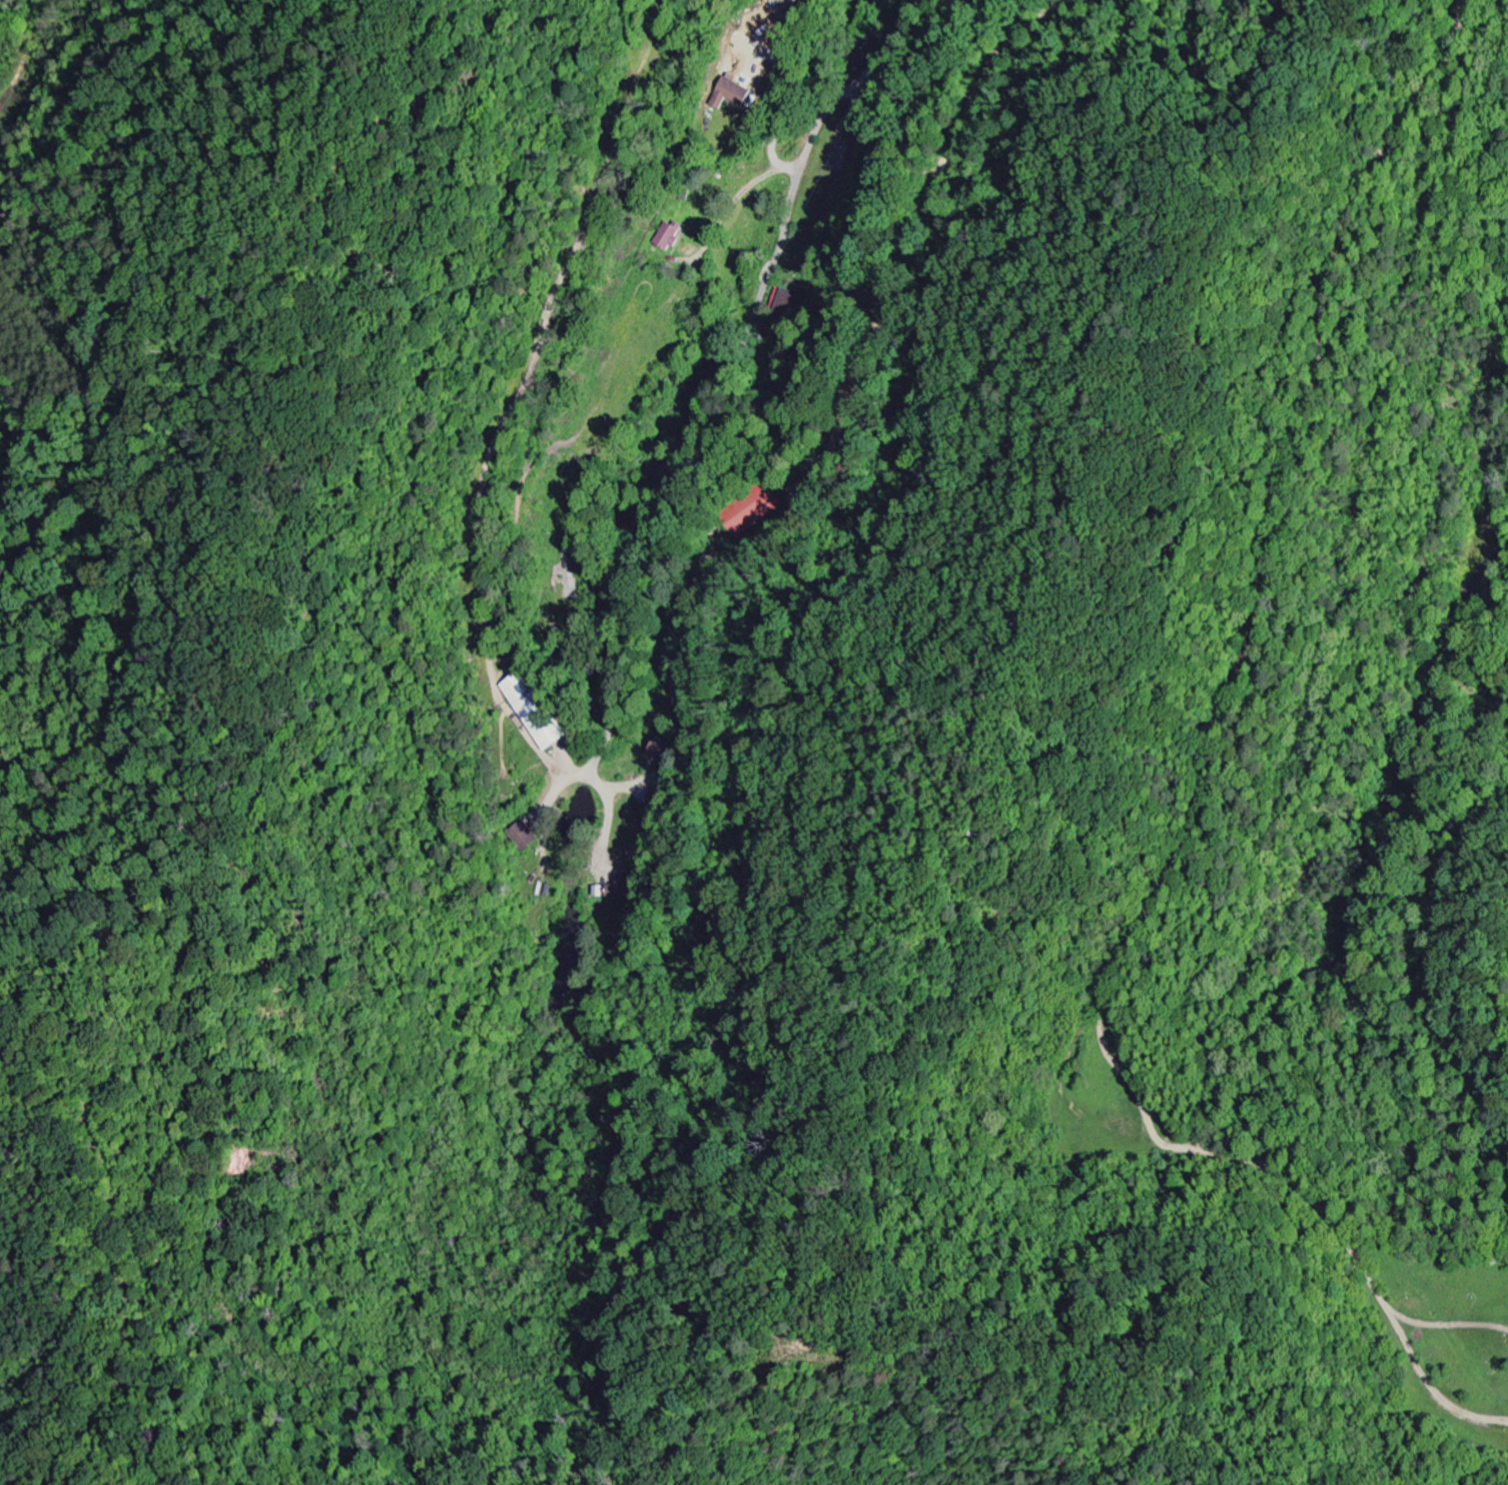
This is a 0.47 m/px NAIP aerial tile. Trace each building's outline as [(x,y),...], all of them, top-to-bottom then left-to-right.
[(678,222),(676,226),(666,221),(655,245),(674,254),(687,227),(678,222)] [(544,753),(564,740),(521,672),(501,685),(544,753)]
